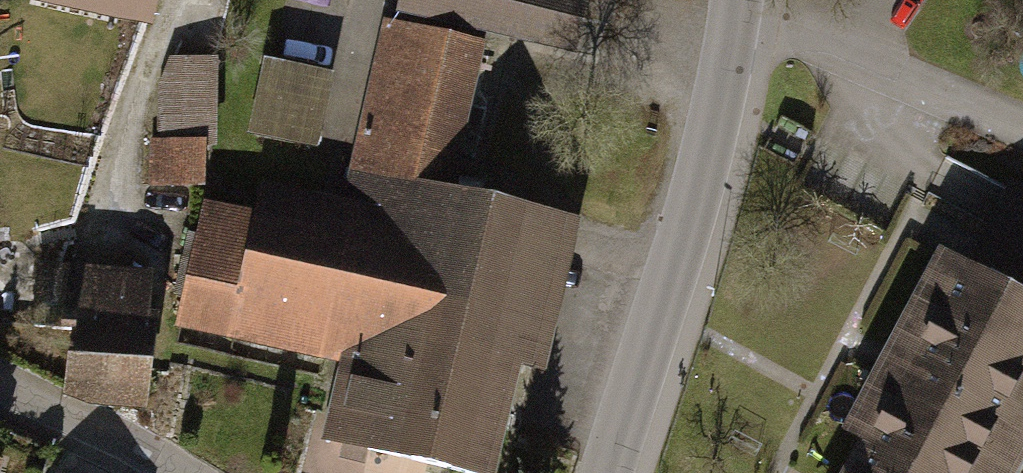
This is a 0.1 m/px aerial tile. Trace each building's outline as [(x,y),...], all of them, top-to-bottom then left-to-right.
[(160,24),(167,0),(64,0),(160,24)] [(389,12),(572,53),(583,0),(392,0),(389,12)] [(171,327),(334,363),(314,438),(455,472),(491,472),(518,368),(541,374),(577,219),(450,190),(464,124),(482,43),(376,20),(334,200),(256,183),(250,211),(201,200),(171,327)] [(157,139),(151,139),(151,188),(204,187),(204,148),(214,147),(215,56),(167,58),(158,83),(157,139)] [(325,74),(263,62),(249,128),(312,141),(325,74)] [(832,472),(1008,472),(1022,445),(1022,190),(1002,179),(957,262),(931,247),(834,433),(848,441),(832,472)] [(144,313),(149,268),(69,262),(35,259),(29,326),(65,330),(62,396),(88,408),(147,413),(155,315),(144,313)]
